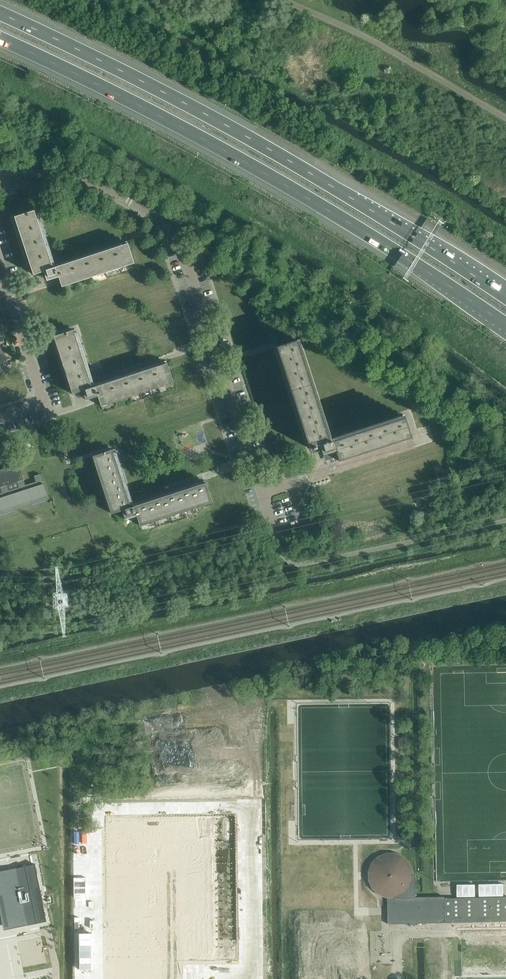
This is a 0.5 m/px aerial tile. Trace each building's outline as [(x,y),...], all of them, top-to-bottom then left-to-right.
[(15,217),(34,275),(44,271),(47,281),(59,277),(63,287),(135,263),(128,243),(54,268),(35,211),(15,217)] [(73,394),(84,391),(87,400),(98,396),(102,406),(174,383),(167,363),(93,387),(74,330),(54,336),(73,394)] [(331,459),(338,456),(339,461),(412,437),(406,417),(330,442),(297,340),(277,347),(310,449),(314,448),(314,449),(318,448),(317,446),(320,445),(324,455),(329,453),(331,459)] [(125,519),(137,515),(140,526),(213,502),(206,483),(132,507),(113,449),(93,456),(112,514),(123,510),(125,519)] [(49,499),(43,481),(40,474),(34,476),(36,482),(26,485),(19,464),(18,464),(18,465),(2,470),(1,469),(1,470),(0,471),(0,514),(49,499)] [(233,821),(107,821),(107,959),(233,959),(233,821)] [(416,897),(415,875),(413,875),(412,870),(409,862),(403,856),(395,853),(386,853),(378,857),(372,863),(369,871),(369,880),(373,888),(379,893),(387,897),(388,915),(388,924),(505,921),(505,897),(445,898),(444,896),(416,897)] [(0,871),(0,893),(6,921),(10,920),(12,930),(46,923),(44,913),(34,864),(0,871)]
